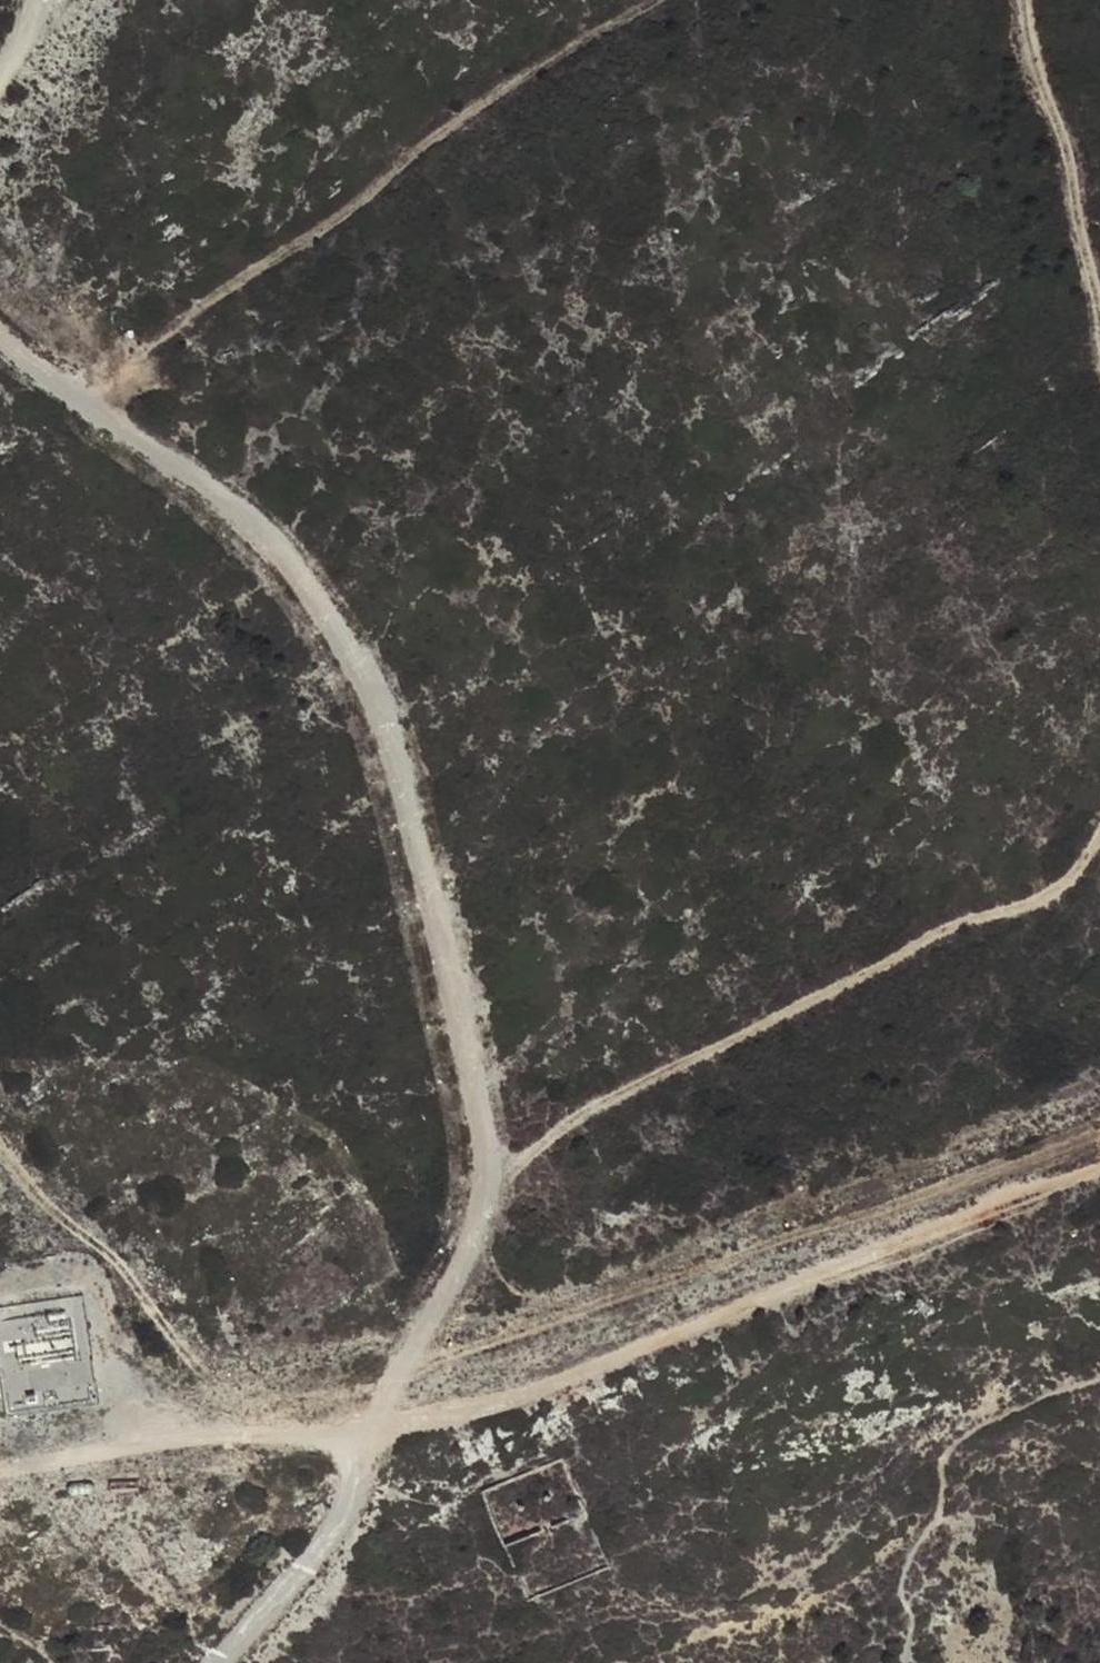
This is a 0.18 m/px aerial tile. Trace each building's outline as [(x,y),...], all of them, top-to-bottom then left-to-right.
[(575,1457),(490,1491),(512,1548),(596,1515),(575,1457)] [(596,1515),(512,1548),(535,1604),(617,1570),(596,1515)]
